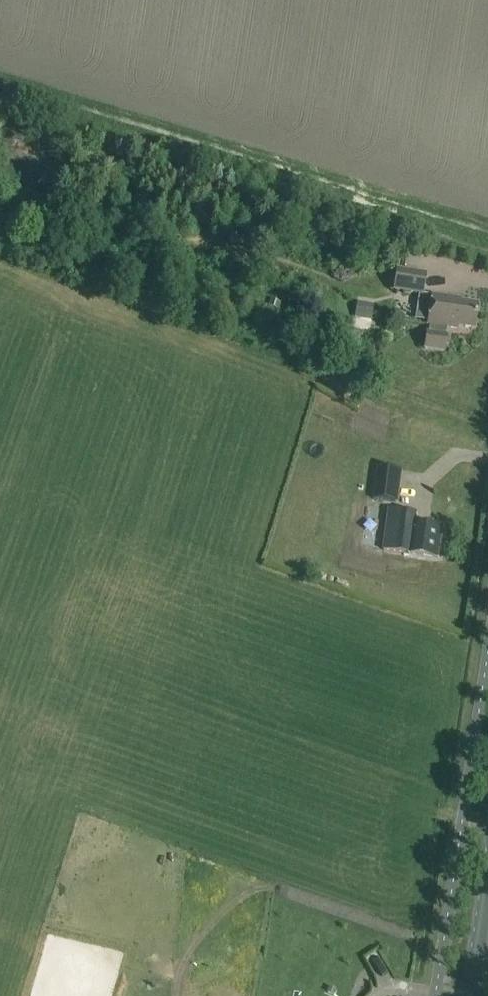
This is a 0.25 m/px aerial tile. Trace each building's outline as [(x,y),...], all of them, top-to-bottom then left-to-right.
[(422,295),(425,273),(397,268),(393,291),(422,295)] [(431,296),(426,326),(423,349),(444,352),(447,329),(456,330),(456,328),(473,330),(476,305),(450,301),(451,299),(431,296)] [(356,302),(354,318),(373,320),(375,305),(356,302)] [(381,470),(377,502),(399,504),(402,472),(381,470)] [(416,514),(399,512),(389,511),(385,552),(409,555),(409,556),(437,559),(441,529),(415,527),(416,514)]
